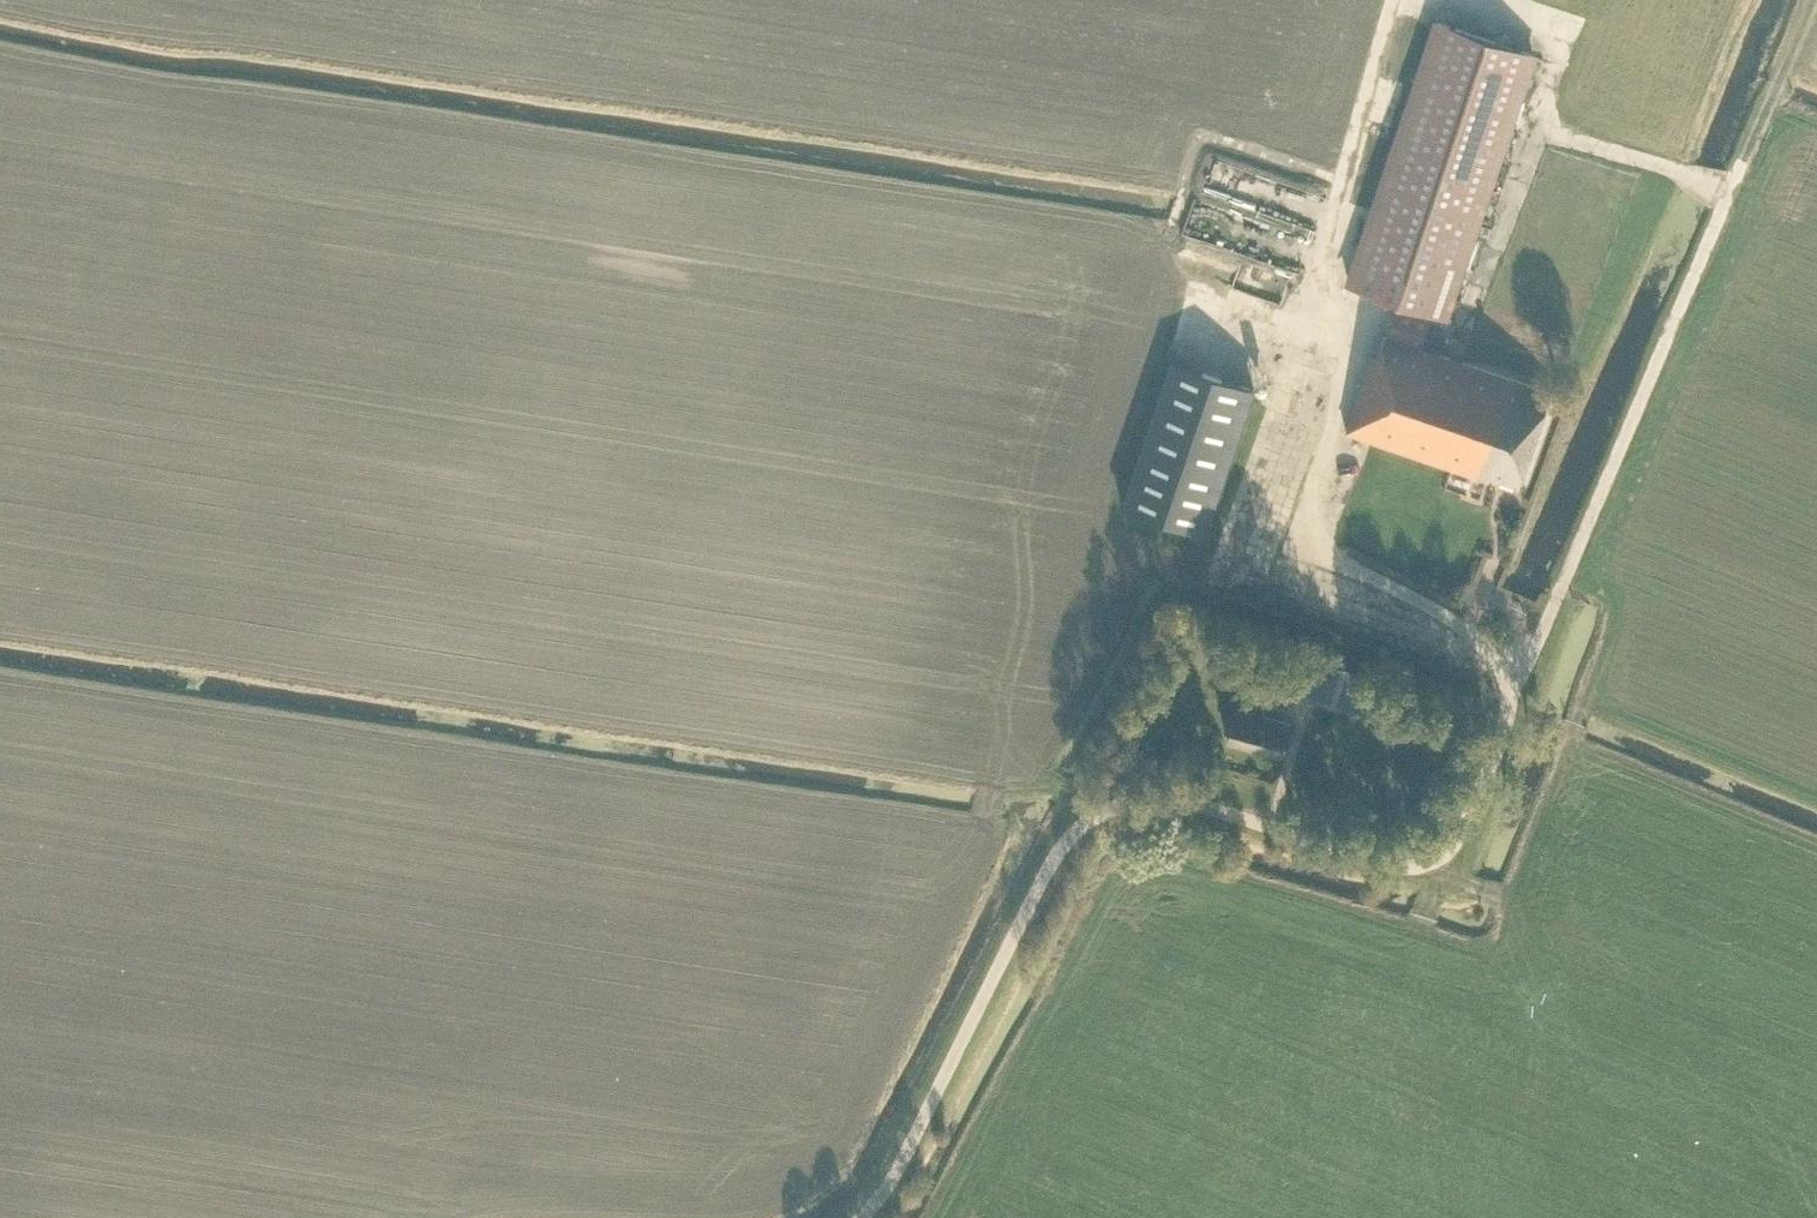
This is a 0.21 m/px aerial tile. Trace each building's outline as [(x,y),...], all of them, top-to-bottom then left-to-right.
[(1349,286),(1405,304),(1404,307),(1396,304),(1385,337),(1383,336),(1371,374),(1366,372),(1346,431),(1487,480),(1489,475),(1518,485),(1550,391),(1438,354),(1451,317),(1444,315),(1525,77),(1533,54),(1438,24),(1419,77),(1349,286)] [(1209,183),(1242,194),(1251,167),(1217,156),(1209,183)] [(1170,362),(1122,505),(1204,533),(1253,390),(1170,362)]
